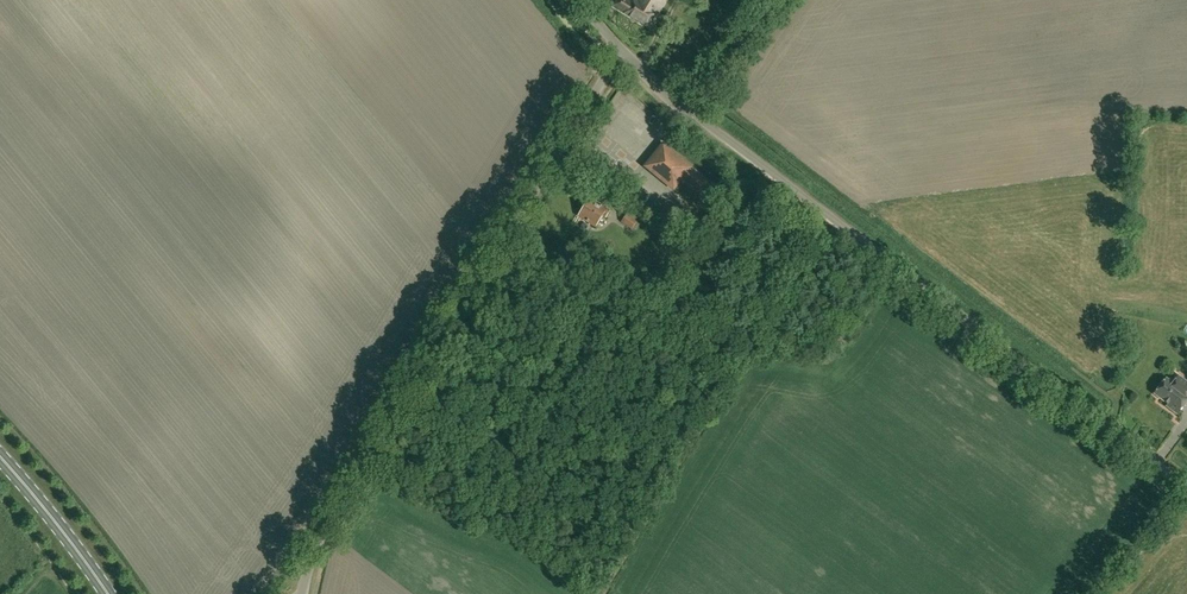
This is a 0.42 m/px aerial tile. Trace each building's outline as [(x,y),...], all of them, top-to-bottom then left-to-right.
[(614,7),(651,29),(667,0),(631,0),(630,2),(626,0),(618,0),(614,7)] [(681,195),(688,187),(697,194),(707,183),(698,175),(663,145),(645,167),(673,190),(673,189),(681,195)] [(624,214),(630,204),(620,197),(614,207),(624,214)] [(600,208),(589,200),(579,216),(596,227),(603,216),(606,218),(610,211),(602,206),(600,208)] [(637,222),(626,215),(621,223),(631,230),(637,222)] [(1176,414),(1186,400),(1186,392),(1174,382),(1173,384),(1166,379),(1165,380),(1163,381),(1160,384),(1160,387),(1154,395),(1168,405),(1167,407),(1176,414)]
